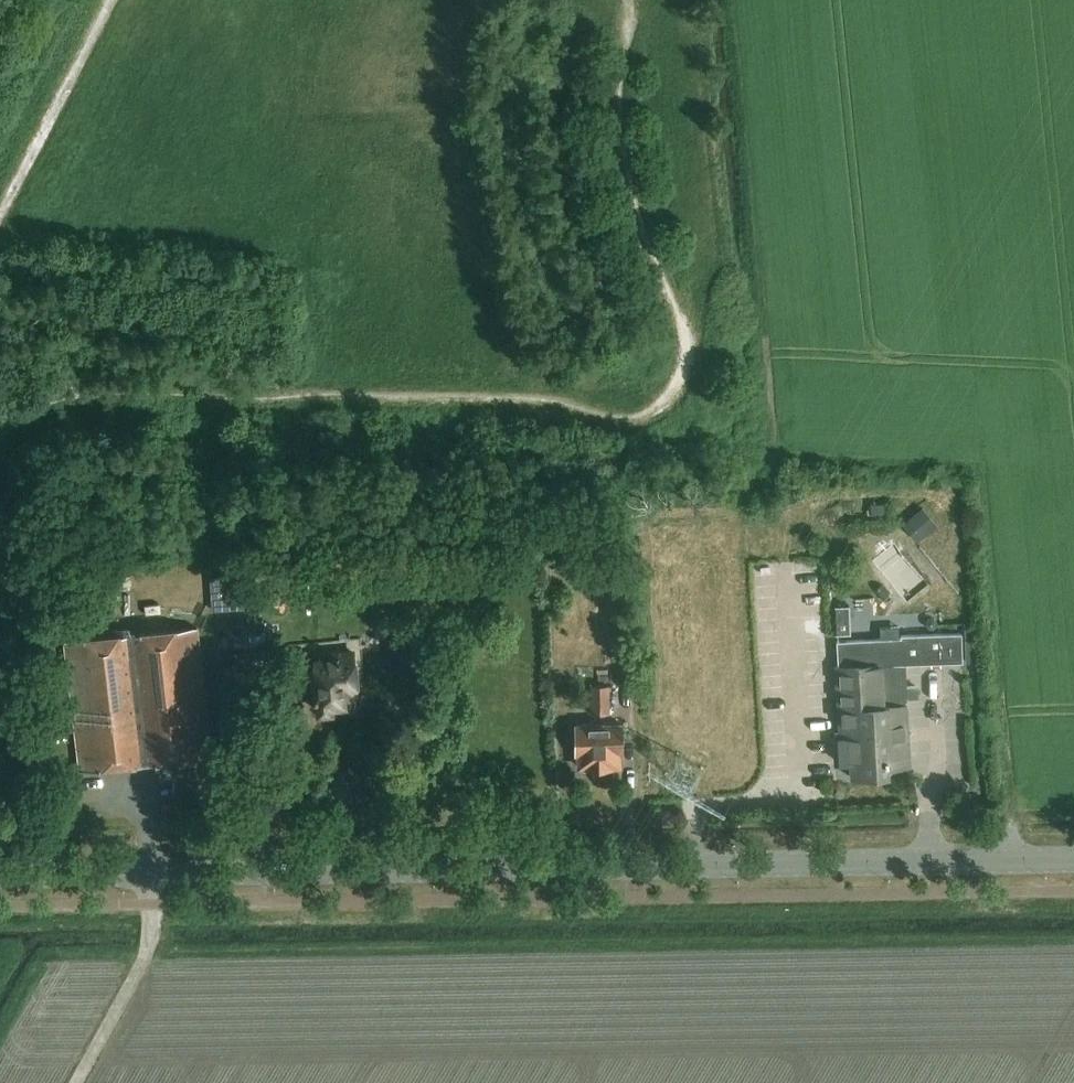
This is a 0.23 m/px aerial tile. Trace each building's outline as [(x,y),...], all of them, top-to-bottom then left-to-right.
[(884,504),(872,504),(872,514),(885,513),(884,504)] [(924,512),(912,522),(924,537),(936,527),(924,512)] [(249,608),(247,575),(211,577),(212,610),(249,608)] [(849,605),(835,606),(835,617),(850,616),(849,605)] [(926,621),(926,625),(929,629),(934,629),(937,626),(938,622),(935,618),(930,618),(926,621)] [(80,770),(212,757),(197,627),(65,640),(80,770)] [(962,632),(922,634),(922,636),(837,641),(838,666),(836,666),(842,763),(850,763),(851,777),(889,774),(889,767),(910,766),(907,704),(906,704),(904,664),(963,661),(962,632)] [(977,637),(965,637),(966,662),(978,661),(977,637)] [(308,650),(289,650),(289,664),(309,664),(308,650)] [(355,698),(358,694),(355,652),(344,653),(344,651),(319,653),(320,659),(314,660),(318,709),(322,713),(328,712),(332,708),(344,707),(343,699),(355,698)] [(611,714),(611,685),(591,685),(591,714),(611,714)] [(624,722),(576,723),(574,723),(575,755),(576,755),(577,769),(623,768),(622,754),(624,754),(624,722)]
